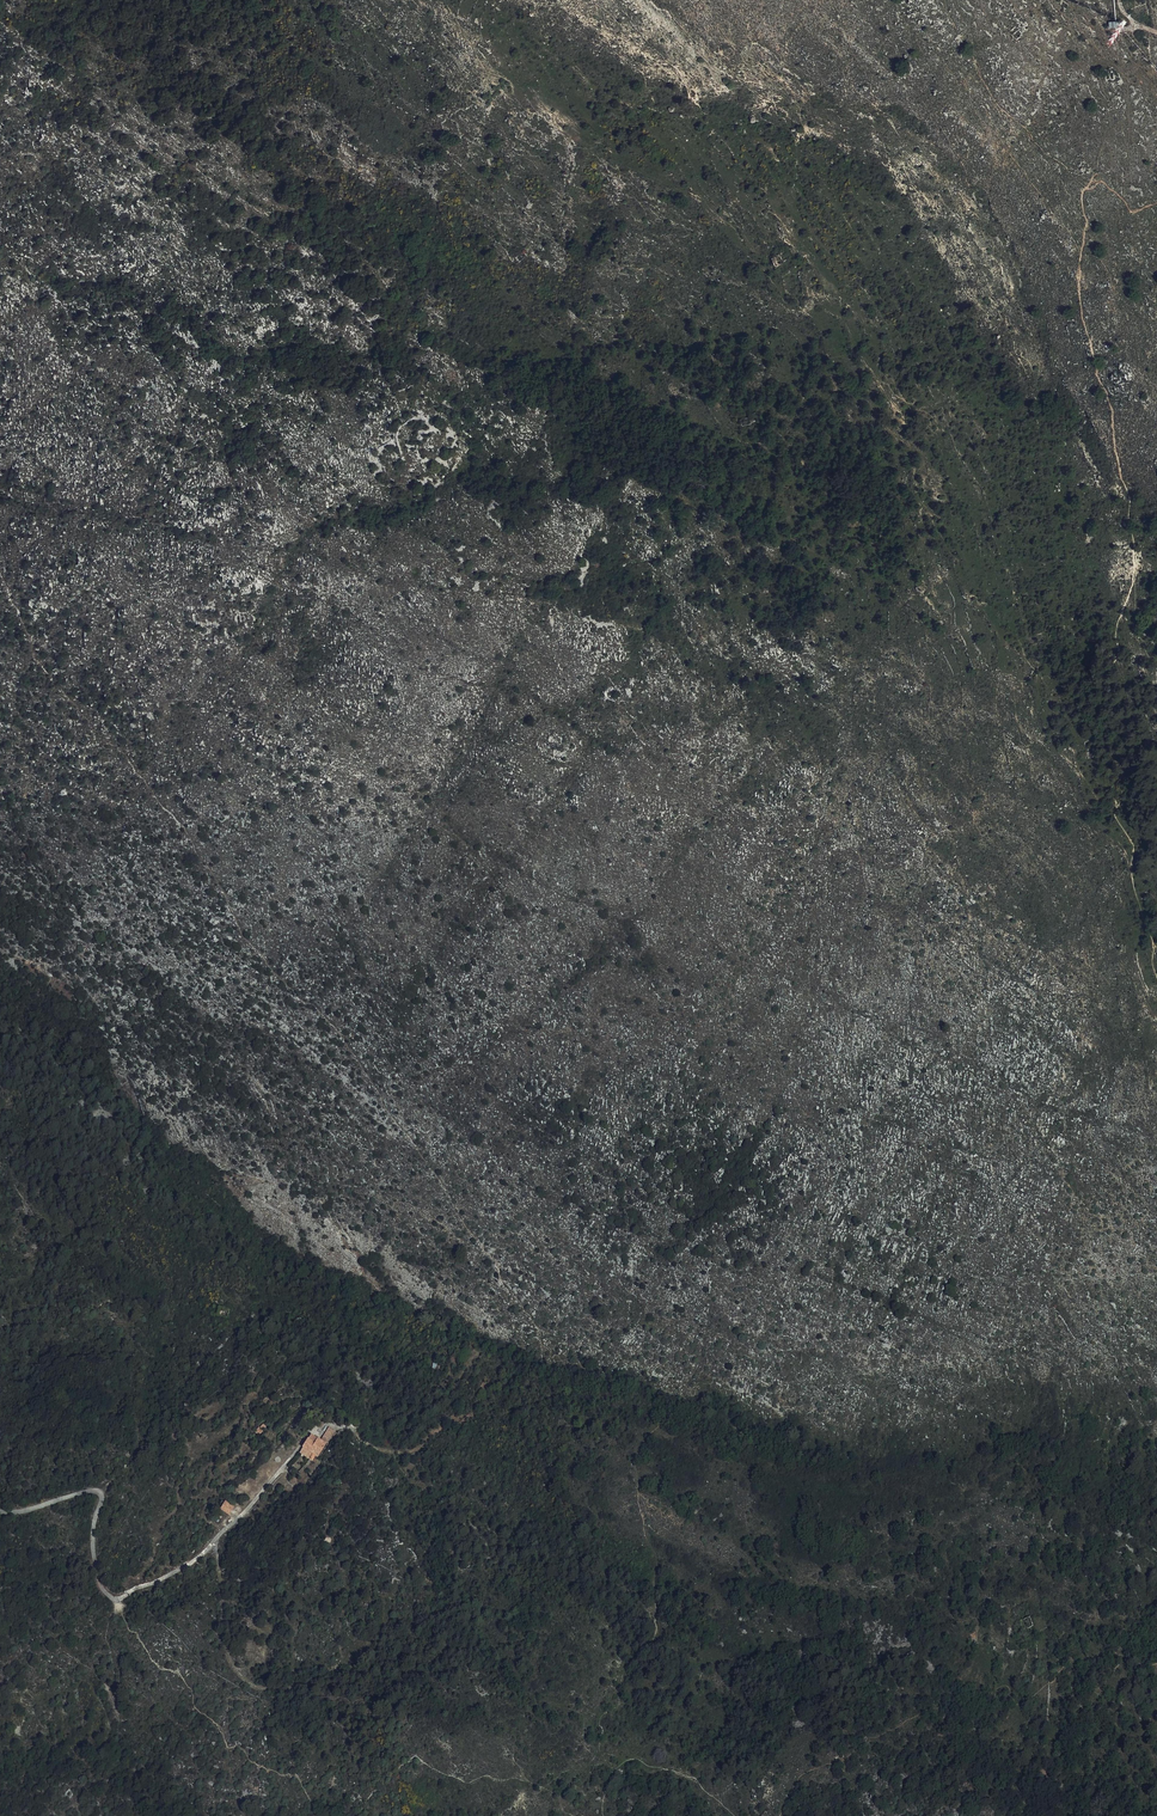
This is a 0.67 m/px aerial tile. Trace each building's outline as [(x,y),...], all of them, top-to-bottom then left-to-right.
[(234,1305),(225,1300),(222,1307),(231,1312),(234,1305)] [(337,1428),(332,1433),(338,1438),(343,1433),(337,1428)] [(317,1454),(315,1452),(313,1454),(317,1458),(328,1444),(316,1433),(311,1439),(322,1448),(317,1454)] [(333,1444),(338,1438),(332,1433),(327,1439),(333,1444)] [(317,1454),(322,1448),(311,1439),(306,1444),(315,1452),(317,1454)] [(311,1457),(313,1454),(315,1452),(306,1444),(302,1450),(311,1457)] [(223,1496),(218,1503),(227,1508),(231,1501),(223,1496)] [(1029,1616),(1020,1619),(1024,1628),(1033,1625),(1029,1616)]
